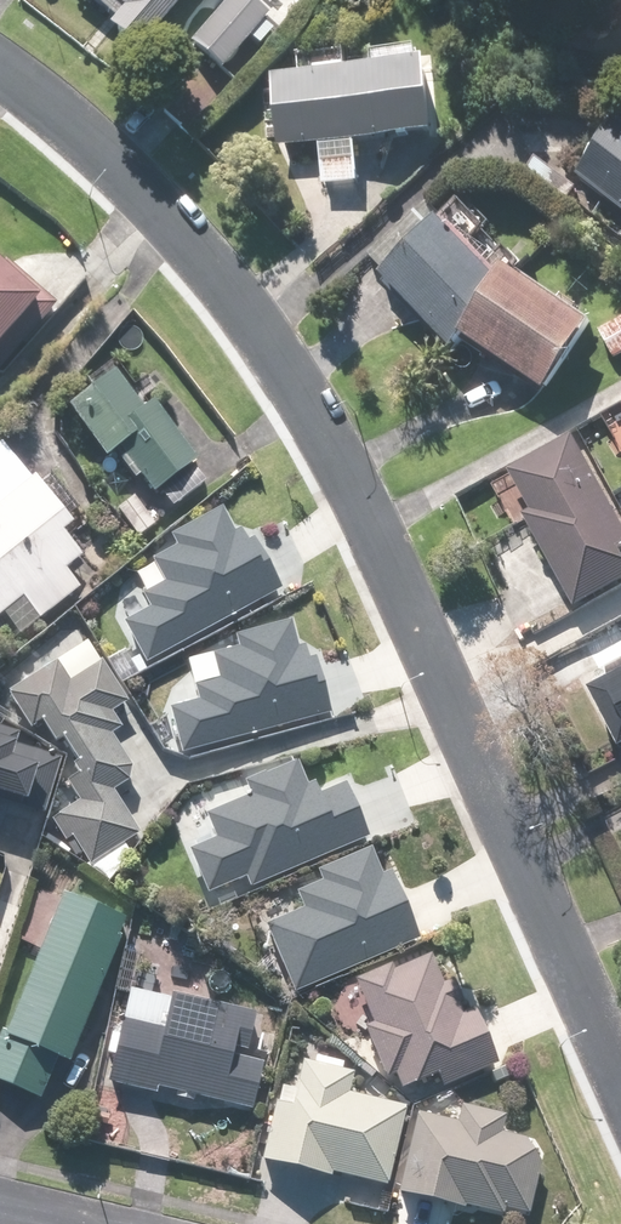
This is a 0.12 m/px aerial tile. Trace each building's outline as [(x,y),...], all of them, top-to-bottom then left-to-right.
[(141,49),(185,0),(85,0),(141,49)] [(244,0),(228,0),(188,44),(219,71),(265,19),(244,0)] [(348,77),(347,53),(292,57),(293,81),(269,83),(273,151),(317,149),(319,188),(359,185),(357,146),(430,142),(426,73),(348,77)] [(613,129),(575,185),(620,215),(620,134),(613,129)] [(454,340),(492,280),(465,251),(484,233),(458,206),(378,282),(443,351),(454,340)] [(0,267),(0,347),(39,297),(0,267)] [(492,280),(454,340),(546,399),(590,331),(497,272),(492,280)] [(596,339),(611,362),(620,356),(620,323),(596,339)] [(108,381),(66,414),(104,462),(114,455),(149,499),(195,463),(150,407),(137,417),(108,381)] [(620,586),(620,561),(617,553),(620,551),(620,527),(570,440),(497,482),(574,613),(620,586)] [(0,618),(17,640),(80,592),(64,570),(77,560),(59,536),(70,528),(6,443),(0,447),(0,618)] [(149,610),(121,624),(144,667),(282,594),(247,526),(230,534),(219,512),(146,551),(163,582),(141,594),(149,610)] [(196,704),(166,711),(176,754),(330,718),(314,648),(295,652),(289,625),(207,645),(216,684),(193,689),(196,704)] [(48,685),(1,718),(62,758),(46,820),(75,872),(139,837),(116,794),(136,783),(112,737),(122,732),(114,716),(127,709),(82,627),(32,662),(48,685)] [(589,693),(619,755),(620,754),(620,678),(589,693)] [(19,808),(31,769),(7,762),(12,747),(0,743),(0,802),(19,808)] [(188,855),(206,903),(366,840),(346,788),(320,799),(313,781),(301,785),(294,767),(246,785),(252,800),(204,819),(214,845),(188,855)] [(297,913),(263,929),(294,994),(415,936),(386,876),(380,879),(366,851),(315,876),(320,886),(291,901),(297,913)] [(64,1065),(123,928),(58,900),(0,1034),(0,1087),(36,1103),(54,1060),(64,1065)] [(415,1086),(421,1099),(494,1063),(453,981),(439,988),(424,959),(390,976),(385,967),(348,985),(370,1028),(359,1033),(380,1076),(391,1070),(402,1093),(415,1086)] [(250,1016),(125,990),(106,1083),(249,1113),(260,1063),(241,1059),(250,1016)] [(348,1073),(295,1064),(291,1089),(274,1086),(261,1169),(352,1185),(348,1210),(383,1215),(401,1104),(344,1094),(348,1073)] [(502,1117),(455,1107),(452,1125),(411,1116),(395,1195),(524,1223),(541,1143),(498,1134),(502,1117)]
